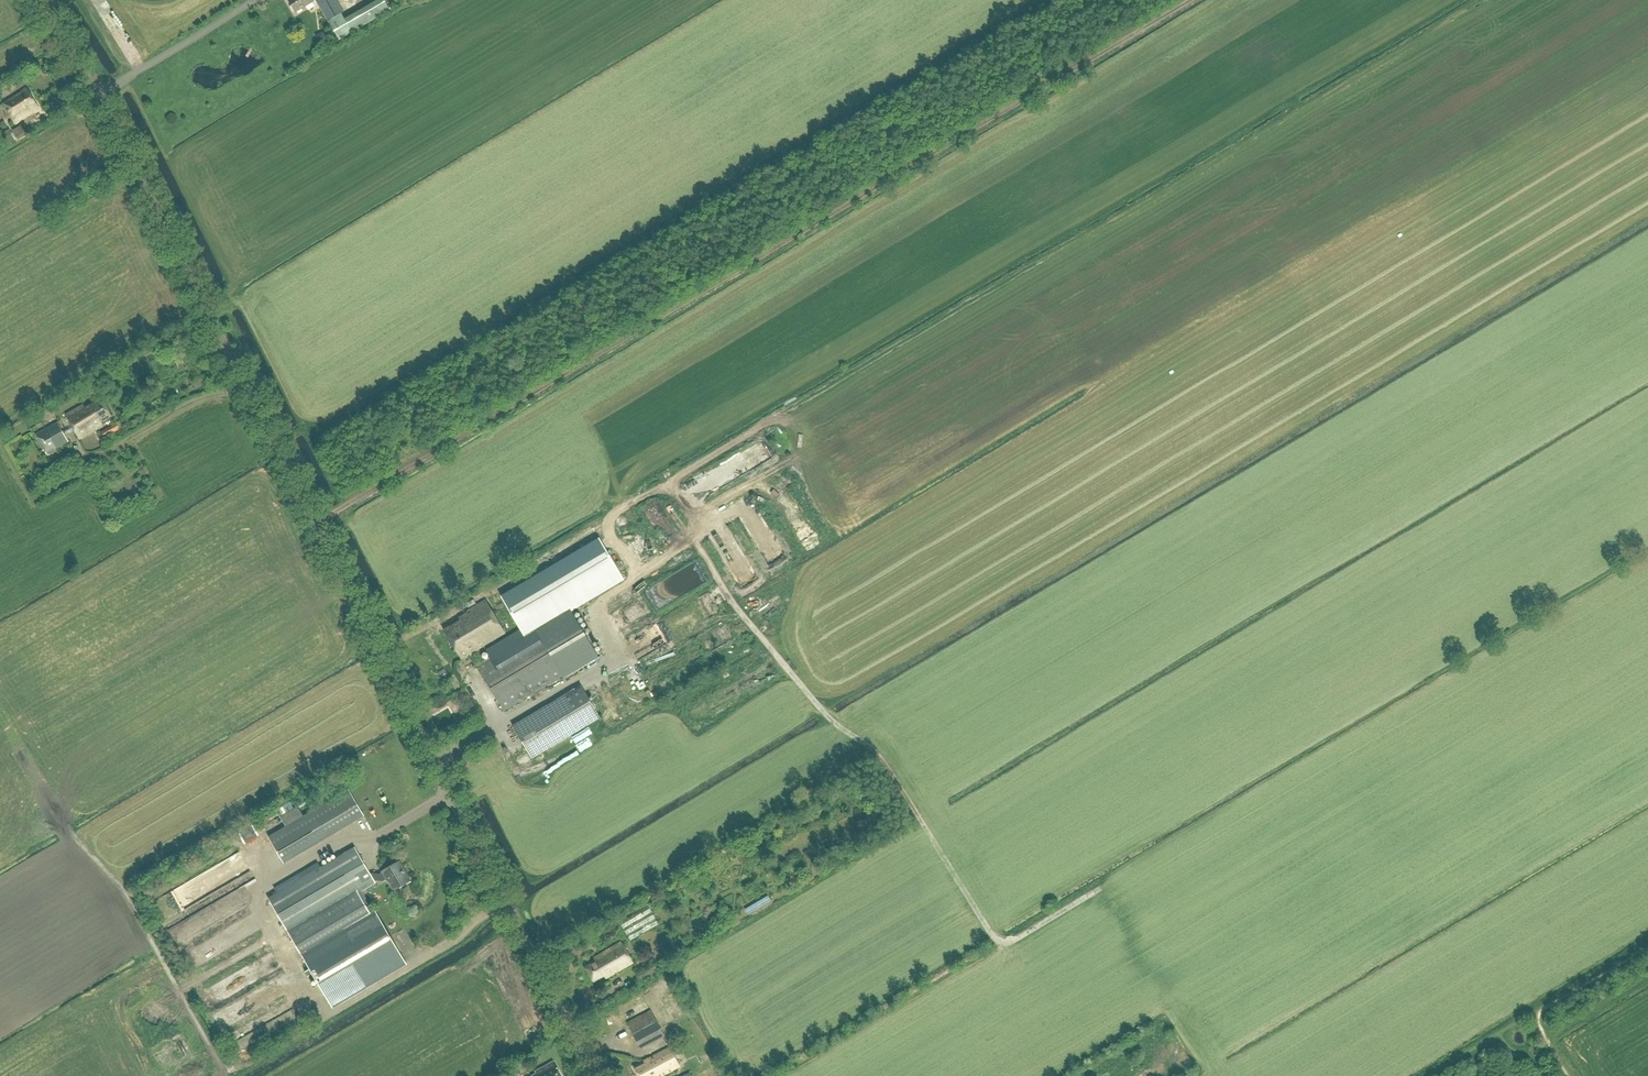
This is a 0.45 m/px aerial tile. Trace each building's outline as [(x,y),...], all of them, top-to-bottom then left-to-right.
[(296,13),(316,0),(342,44),(393,14),(385,0),(377,0),(345,19),(342,13),(344,12),(337,0),(288,0),(296,13)] [(8,92),(5,87),(0,90),(0,95),(1,97),(8,92)] [(15,124),(40,109),(28,89),(3,104),(15,124)] [(16,140),(26,134),(22,126),(11,132),(16,140)] [(15,140),(9,130),(0,135),(0,142),(3,147),(15,140)] [(111,392),(128,383),(123,375),(108,384),(109,387),(102,392),(105,399),(112,395),(111,392)] [(66,415),(80,439),(103,425),(101,422),(112,416),(102,399),(85,408),(83,405),(66,415)] [(58,423),(46,429),(36,435),(47,454),(57,449),(69,442),(58,423)] [(104,438),(120,429),(116,423),(100,433),(104,438)] [(57,461),(43,469),(47,475),(60,467),(57,461)] [(460,621),(444,630),(461,659),(470,654),(477,665),(504,711),(597,656),(570,609),(623,579),(600,540),(502,598),(525,637),(484,661),(477,650),(506,633),(486,600),(466,611),(467,613),(459,618),(460,621)] [(650,600),(661,595),(658,587),(646,592),(650,600)] [(692,605),(701,622),(718,612),(707,593),(699,597),(701,600),(692,605)] [(532,758),(600,718),(581,685),(513,726),(532,758)] [(486,769),(495,764),(492,756),(482,761),(486,769)] [(283,862),(353,822),(364,815),(349,790),(269,837),(283,862)] [(269,899),(333,1008),(407,965),(374,908),(372,909),(361,890),(375,882),(375,881),(376,880),(383,881),(387,879),(394,890),(410,881),(399,861),(382,871),(383,872),(379,874),(373,874),(371,875),(355,848),(269,899)] [(243,890),(176,923),(183,938),(237,912),(235,906),(248,900),(243,890)] [(656,922),(650,910),(624,922),(629,934),(656,922)] [(606,978),(633,962),(621,942),(594,958),(596,961),(585,967),(593,981),(604,975),(606,978)] [(642,980),(658,970),(652,961),(637,971),(642,980)] [(603,991),(610,986),(606,980),(599,984),(603,991)] [(223,1014),(226,1021),(242,1016),(239,1008),(223,1014)] [(640,1048),(664,1036),(651,1010),(627,1023),(640,1048)] [(241,1029),(233,1033),(240,1047),(252,1041),(247,1033),(243,1035),(241,1029)] [(679,1066),(670,1048),(644,1061),(644,1060),(633,1066),(639,1075),(652,1075),(656,1074),(657,1075),(659,1075),(679,1066)] [(553,1061),(536,1071),(537,1073),(532,1075),(561,1075),(553,1061)]
